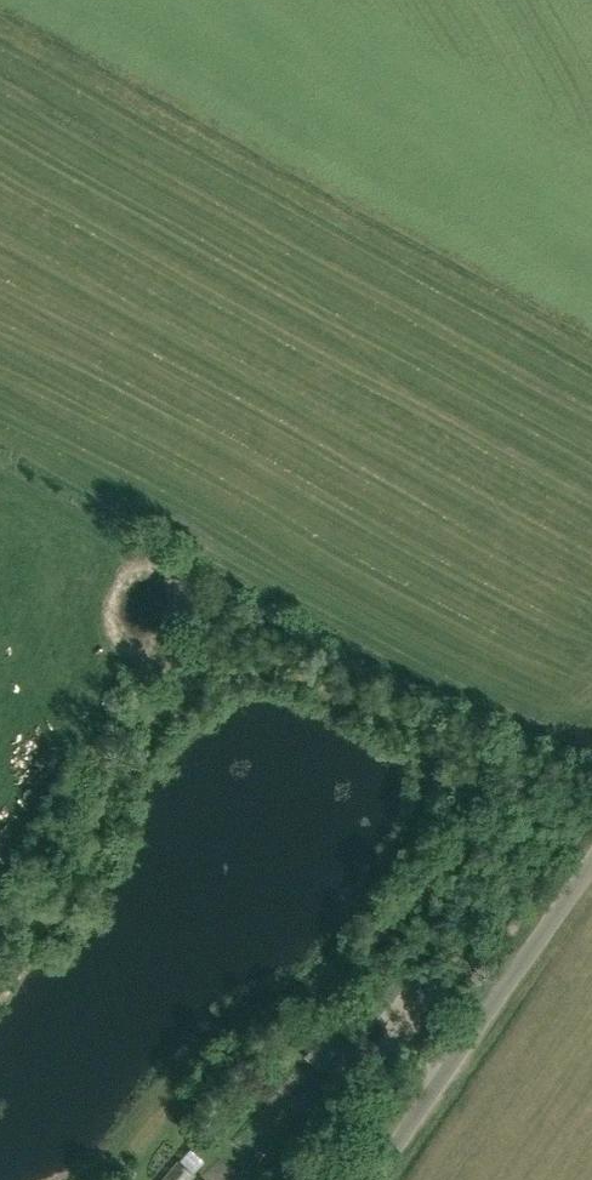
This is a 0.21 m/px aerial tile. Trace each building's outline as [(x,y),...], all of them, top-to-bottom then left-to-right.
[(184,1169),(174,1179),(197,1179),(184,1169)]
